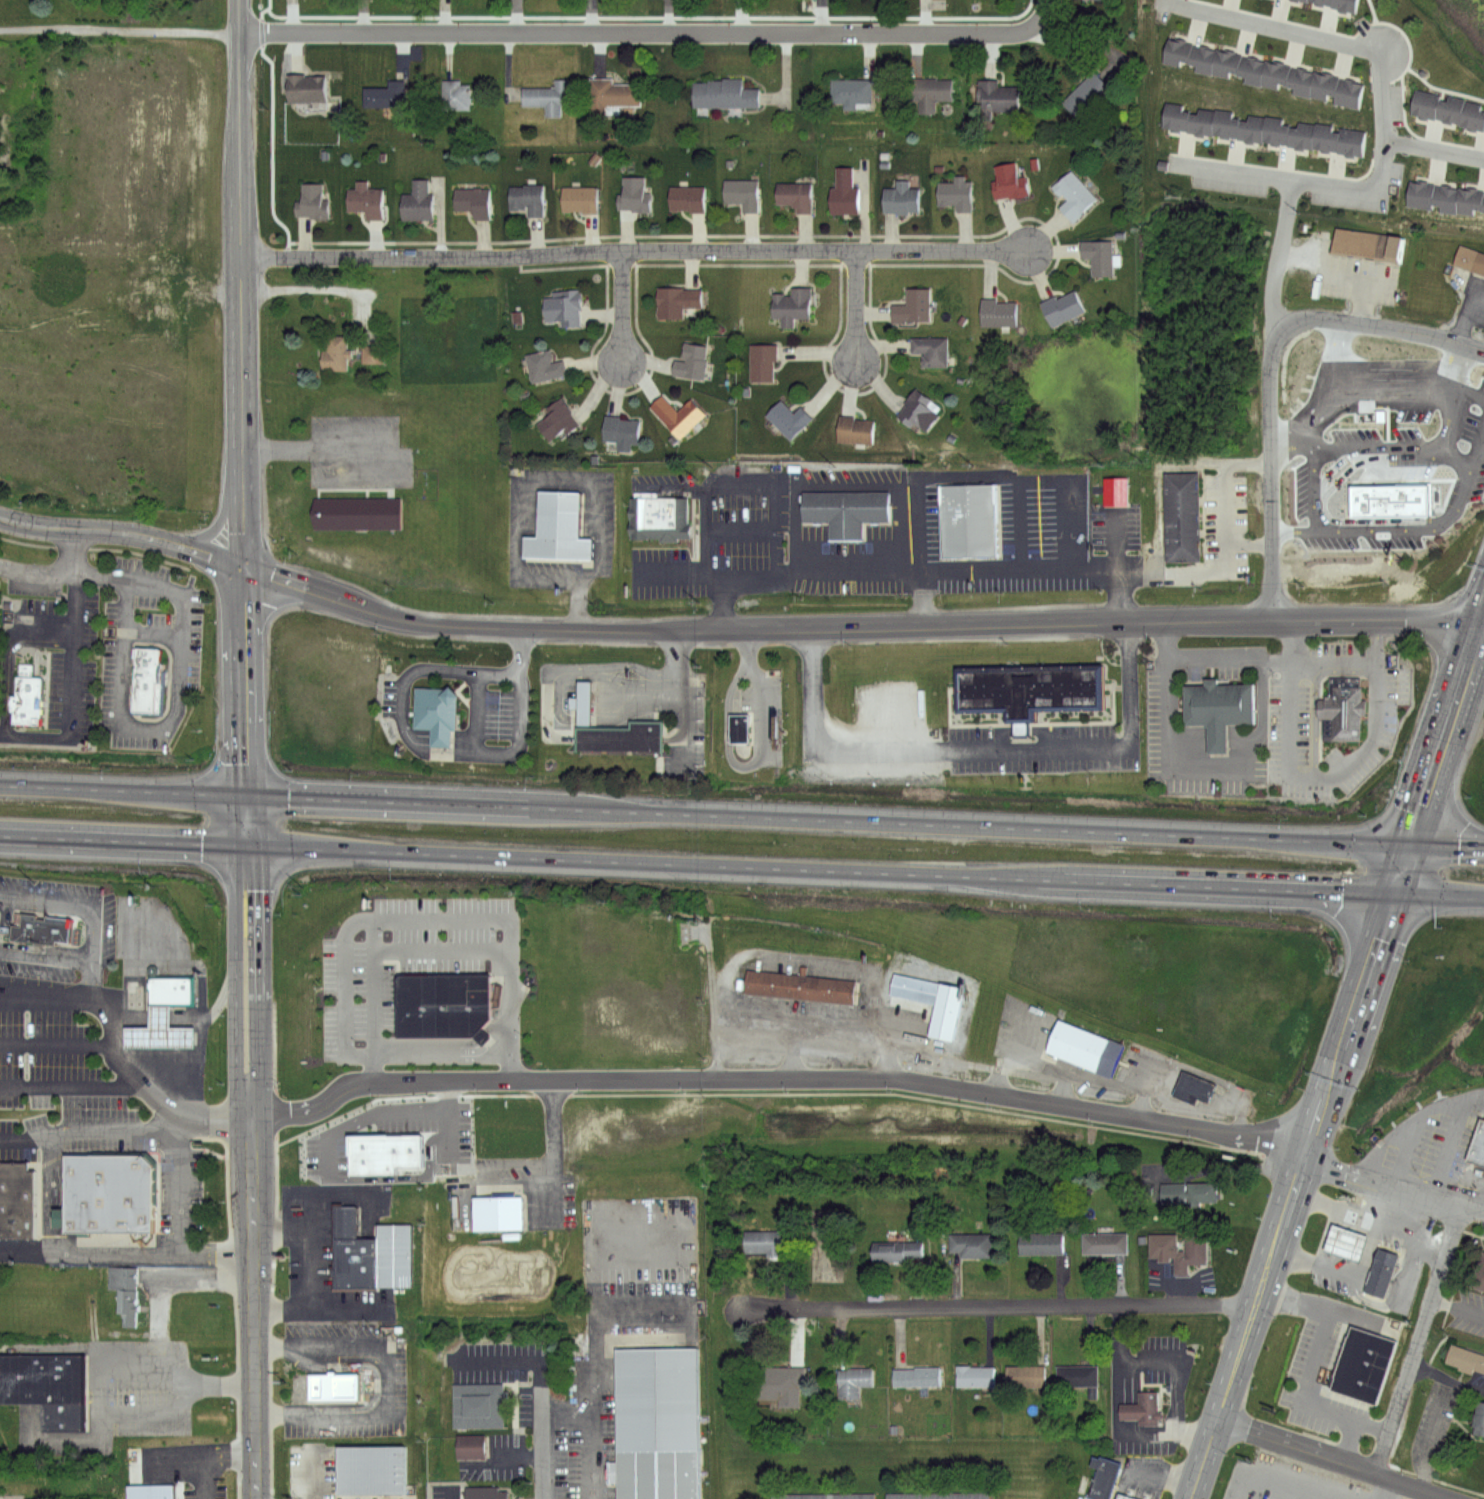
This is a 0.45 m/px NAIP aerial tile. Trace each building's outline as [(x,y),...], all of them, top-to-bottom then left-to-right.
[(1334,7),(1336,0),(1362,0),(1358,13),(1334,7)] [(1170,38),(1196,45),(1191,63),(1182,61),(1180,66),(1163,62),(1170,38)] [(1196,45),(1223,51),(1218,75),(1196,71),(1198,65),(1191,63),(1196,45)] [(1223,51),(1245,56),(1241,75),(1232,73),(1231,78),(1218,75),(1223,51)] [(1245,56),(1270,61),(1265,86),(1246,82),(1247,77),(1241,75),(1245,56)] [(1270,61),(1293,67),(1289,87),(1282,85),(1281,89),(1265,86),(1270,61)] [(1293,67),(1319,72),(1314,97),(1294,93),(1296,88),(1289,87),(1293,67)] [(1095,71),(1114,90),(1092,111),(1098,118),(1088,128),(1063,103),(1095,71)] [(1319,72),(1344,78),(1340,96),(1330,94),(1329,100),(1314,97),(1319,72)] [(290,74),(306,74),(306,77),(326,76),(327,100),(290,102),(290,74)] [(556,79),(573,78),(573,107),(563,107),(564,117),(547,117),(547,105),(526,106),(526,88),(557,88),(556,79)] [(592,78),(615,78),(615,84),(644,83),(644,106),(608,106),(608,114),(592,114),(592,78)] [(696,83),(709,82),(709,80),(724,80),(724,78),(745,78),(745,87),(760,87),(760,106),(696,106),(696,83)] [(913,79),(955,78),(956,101),(938,102),(938,114),(921,115),(920,101),(913,101),(913,79)] [(979,78),(1001,78),(1001,87),(1022,87),(1022,110),(993,110),(993,119),(984,119),(984,103),(978,103),(979,78)] [(1344,78),(1367,83),(1362,108),(1338,103),(1340,96),(1344,78)] [(390,79),(406,79),(406,107),(366,108),(366,88),(390,88),(390,79)] [(443,80),(462,80),(462,84),(472,84),(472,110),(443,110),(443,80)] [(834,80),(873,80),(873,104),(858,104),(858,110),(845,110),(845,104),(833,104),(834,80)] [(1420,90),(1444,96),(1444,100),(1439,121),(1413,115),(1420,90)] [(1453,96),(1470,100),(1463,127),(1439,121),(1444,100),(1451,102),(1453,96)] [(1470,100),(1483,105),(1483,111),(1483,131),(1463,127),(1470,100)] [(1168,103),(1184,105),(1184,111),(1194,113),(1191,132),(1164,128),(1168,103)] [(1201,108),(1216,110),(1212,135),(1191,132),(1194,113),(1200,114),(1201,108)] [(1235,112),(1216,110),(1212,135),(1240,139),(1243,120),(1235,118),(1235,112)] [(1251,115),(1267,117),(1264,142),(1240,139),(1243,120),(1251,121),(1251,115)] [(1285,119),(1267,117),(1264,142),(1290,145),(1293,126),(1284,125),(1285,119)] [(1301,123),(1317,125),(1315,149),(1290,145),(1293,126),(1301,128),(1301,123)] [(1335,127),(1317,125),(1315,149),(1340,152),(1342,133),(1334,132),(1335,127)] [(1343,129),(1368,132),(1364,156),(1340,152),(1342,133),(1343,129)] [(997,166),(1017,161),(1020,177),(1028,176),(1033,197),(1012,201),(1011,197),(998,200),(994,184),(1000,182),(997,166)] [(839,167),(854,167),(854,188),(860,188),(860,214),(833,214),(833,188),(839,188),(839,167)] [(1074,169),(1102,200),(1075,224),(1061,208),(1070,200),(1064,194),(1060,197),(1052,188),(1074,169)] [(941,183),(957,183),(957,176),(967,176),(967,182),(973,182),(974,213),(958,213),(958,203),(941,203),(941,183)] [(626,178),(646,177),(646,191),(652,191),(653,213),(633,214),(633,209),(620,209),(620,195),(627,195),(626,178)] [(415,179),(431,180),(431,195),(435,195),(435,221),(404,221),(404,194),(415,194),(415,179)] [(886,187),(897,187),(897,180),(911,180),(911,188),(920,188),(920,211),(910,211),(910,214),(886,214),(886,187)] [(358,181),(369,181),(370,190),(385,190),(385,219),(369,219),(369,212),(349,212),(349,189),(358,189),(358,181)] [(727,181),(760,181),(760,213),(744,213),(744,201),(727,202),(727,181)] [(1410,181),(1424,183),(1420,208),(1408,206),(1410,181)] [(1436,184),(1424,183),(1420,208),(1433,210),(1434,206),(1436,184)] [(305,184),(325,184),(325,198),(331,198),(331,221),(313,221),(313,216),(299,216),(298,202),(305,202),(305,184)] [(780,185),(813,184),(814,213),(795,214),(795,204),(780,204),(780,185)] [(1461,187),(1436,184),(1434,206),(1440,207),(1440,212),(1458,214),(1461,187)] [(511,186),(545,185),(545,216),(531,217),(531,206),(527,206),(527,210),(511,210),(511,186)] [(565,188),(599,187),(600,213),(585,214),(585,210),(566,210),(565,188)] [(672,187),(708,187),(708,212),(672,212),(672,187)] [(1461,187),(1458,214),(1474,216),(1475,209),(1483,211),(1483,190),(1461,187)] [(459,190),(492,190),(492,220),(476,220),(476,211),(459,211),(459,190)] [(1335,228),(1400,238),(1397,262),(1332,252),(1335,228)] [(1085,242),(1116,241),(1117,278),(1094,278),(1093,258),(1085,258),(1085,242)] [(1460,243),(1483,252),(1483,279),(1451,266),(1460,243)] [(659,288),(685,288),(685,291),(703,291),(703,308),(684,308),(684,319),(659,319),(659,288)] [(794,288),(812,288),(812,319),(795,319),(795,331),(782,331),(782,320),(773,320),(773,294),(786,294),(786,296),(794,296),(794,288)] [(909,288),(931,288),(931,301),(936,301),(936,310),(932,310),(932,322),(894,322),(894,305),(909,305),(909,288)] [(565,292),(582,291),(584,310),(581,312),(582,327),(565,328),(564,319),(549,320),(548,298),(565,297),(565,292)] [(1042,302),(1057,295),(1059,300),(1077,291),(1086,311),(1054,327),(1042,302)] [(984,299),(999,299),(999,304),(1018,304),(1018,326),(984,326),(984,299)] [(329,336),(350,336),(350,351),(356,351),(356,361),(349,361),(349,371),(325,371),(325,350),(329,350),(329,336)] [(913,338),(949,338),(948,368),(924,368),(924,354),(913,354),(913,338)] [(687,343),(709,346),(705,380),(674,376),(676,359),(684,360),(687,343)] [(752,344),(778,344),(778,362),(775,362),(775,381),(752,382),(752,344)] [(365,346),(386,346),(386,363),(365,363),(365,346)] [(529,356),(552,351),(555,363),(567,361),(570,377),(535,384),(529,356)] [(918,387),(944,407),(938,414),(941,416),(929,431),(916,421),(913,426),(899,415),(907,405),(905,404),(918,387)] [(665,396),(679,412),(693,399),(707,415),(680,439),(652,407),(665,396)] [(547,410),(563,397),(576,413),(574,414),(583,426),(571,436),(565,429),(552,439),(541,425),(552,416),(547,410)] [(783,401),(795,414),(803,406),(815,419),(793,441),(768,416),(783,401)] [(607,415),(623,416),(622,419),(642,421),(640,444),(634,444),(633,452),(619,451),(620,441),(606,441),(607,415)] [(842,416),(857,417),(856,420),(875,421),(874,444),(840,442),(842,416)] [(1167,468),(1199,468),(1200,554),(1167,555),(1167,468)] [(1125,504),(1125,478),(1102,478),(1102,504),(1125,504)] [(942,481),(995,480),(997,550),(943,551),(942,481)] [(804,486),(893,483),(894,519),(865,519),(865,534),(827,535),(827,518),(805,518),(804,486)] [(543,487),(583,489),(581,529),(595,529),(594,556),(524,554),(525,532),(541,533),(543,487)] [(314,491),(402,490),(402,523),(314,524),(314,491)] [(633,491),(687,490),(687,534),(634,534),(633,491)] [(20,640),(14,719),(45,721),(51,643),(20,640)] [(135,642),(168,644),(164,706),(130,706),(135,642)] [(956,669),(1106,665),(1107,721),(1034,723),(1034,737),(1012,737),(1012,719),(957,721),(956,669)] [(1205,671),(1219,671),(1219,681),(1254,680),(1255,719),(1227,720),(1228,746),(1208,746),(1207,718),(1187,719),(1186,679),(1205,678),(1205,671)] [(1332,673),(1360,672),(1361,695),(1366,695),(1366,712),(1357,712),(1358,735),(1333,736),(1333,715),(1321,716),(1320,693),(1332,693),(1332,673)] [(631,716),(662,716),(663,749),(574,750),(574,673),(589,673),(589,722),(631,721),(631,716)] [(418,684),(445,684),(452,679),(460,689),(456,695),(450,742),(432,742),(429,724),(415,723),(418,684)] [(732,709),(748,709),(748,739),(732,739),(732,709)] [(19,911),(75,917),(72,943),(58,942),(58,946),(16,941),(19,911)] [(132,940),(132,928),(117,928),(117,940),(132,940)] [(747,964),(860,975),(858,1001),(744,990),(747,964)] [(894,967),(962,981),(951,1036),(928,1032),(933,1009),(888,1000),(894,967)] [(398,970),(492,968),(492,1011),(484,1019),(492,1034),(484,1040),(473,1028),(397,1030),(398,970)] [(151,976),(194,976),(194,1003),(175,1003),(151,1003),(151,976)] [(128,1048),(194,1048),(194,1025),(175,1025),(175,1016),(175,1003),(151,1003),(151,1024),(128,1024),(128,1048)] [(1060,1013),(1128,1039),(1115,1072),(1048,1047),(1060,1013)] [(1182,1063),(1214,1077),(1206,1095),(1198,1092),(1194,1099),(1170,1089),(1182,1063)] [(1479,1120),(1483,1121),(1483,1167),(1467,1162),(1479,1120)] [(67,1152),(148,1152),(159,1162),(157,1229),(59,1229),(58,1208),(69,1207),(68,1182),(65,1177),(67,1152)] [(36,1238),(0,1238),(0,1160),(36,1160),(36,1238)] [(1163,1183),(1218,1182),(1219,1201),(1163,1202),(1163,1183)] [(476,1196),(524,1194),(526,1230),(477,1232),(476,1196)] [(338,1207),(358,1208),(358,1236),(375,1236),(376,1220),(414,1221),(412,1289),(335,1287),(338,1207)] [(1333,1228),(1366,1238),(1357,1264),(1324,1253),(1333,1228)] [(748,1230),(797,1231),(797,1251),(783,1251),(783,1255),(767,1255),(767,1251),(748,1251),(748,1230)] [(1020,1233),(1064,1232),(1064,1254),(1020,1255),(1020,1233)] [(951,1235),(993,1233),(994,1258),(963,1259),(963,1252),(952,1252),(951,1235)] [(1085,1233),(1129,1233),(1129,1254),(1085,1254),(1085,1233)] [(1189,1234),(1207,1234),(1208,1264),(1190,1265),(1190,1274),(1177,1275),(1176,1253),(1189,1253),(1189,1234)] [(875,1244),(926,1244),(926,1257),(908,1257),(908,1263),(875,1263),(875,1244)] [(1481,1249),(1483,1250),(1483,1291),(1471,1287),(1481,1249)] [(1377,1250),(1396,1256),(1383,1296),(1364,1290),(1377,1250)] [(134,1328),(134,1280),(109,1279),(109,1289),(115,1289),(115,1316),(119,1316),(119,1328),(134,1328)] [(1353,1328),(1397,1343),(1375,1407),(1331,1392),(1353,1328)] [(695,1345),(698,1498),(618,1498),(615,1346),(695,1345)] [(1452,1346),(1483,1355),(1483,1374),(1447,1363),(1452,1346)] [(0,1350),(85,1349),(86,1425),(43,1426),(43,1398),(0,1398),(0,1350)] [(298,1379),(328,1379),(328,1359),(341,1359),(341,1375),(363,1375),(362,1403),(298,1403),(298,1379)] [(958,1361),(996,1360),(997,1385),(959,1386),(958,1361)] [(1059,1361),(1097,1360),(1097,1380),(1059,1381),(1059,1361)] [(758,1362),(800,1361),(801,1391),(794,1392),(794,1399),(779,1400),(778,1392),(759,1392),(758,1362)] [(837,1362),(875,1361),(876,1384),(859,1385),(860,1395),(838,1395),(837,1362)] [(893,1362),(938,1361),(939,1382),(894,1383),(893,1362)] [(1008,1361),(1045,1361),(1045,1384),(1008,1384),(1008,1361)] [(454,1383),(504,1382),(505,1428),(455,1429),(454,1383)] [(1136,1388),(1157,1387),(1159,1424),(1140,1425),(1139,1418),(1120,1419),(1120,1403),(1137,1402),(1136,1388)] [(1478,1401),(1483,1402),(1483,1439),(1471,1437),(1478,1401)] [(460,1435),(489,1435),(489,1459),(460,1459),(460,1435)] [(340,1444),(407,1445),(407,1491),(340,1490),(340,1444)] [(1121,1464),(1110,1498),(1088,1498),(1098,1469),(1086,1466),(1090,1454),(1121,1464)] [(138,1456),(128,1457),(130,1474),(140,1473),(138,1456)] [(510,1494),(510,1498),(468,1498),(468,1486),(502,1487),(502,1494),(510,1494)] [(987,1487),(987,1498),(888,1498),(888,1489),(987,1487)] [(872,1488),(872,1498),(771,1498),(771,1491),(872,1488)]
